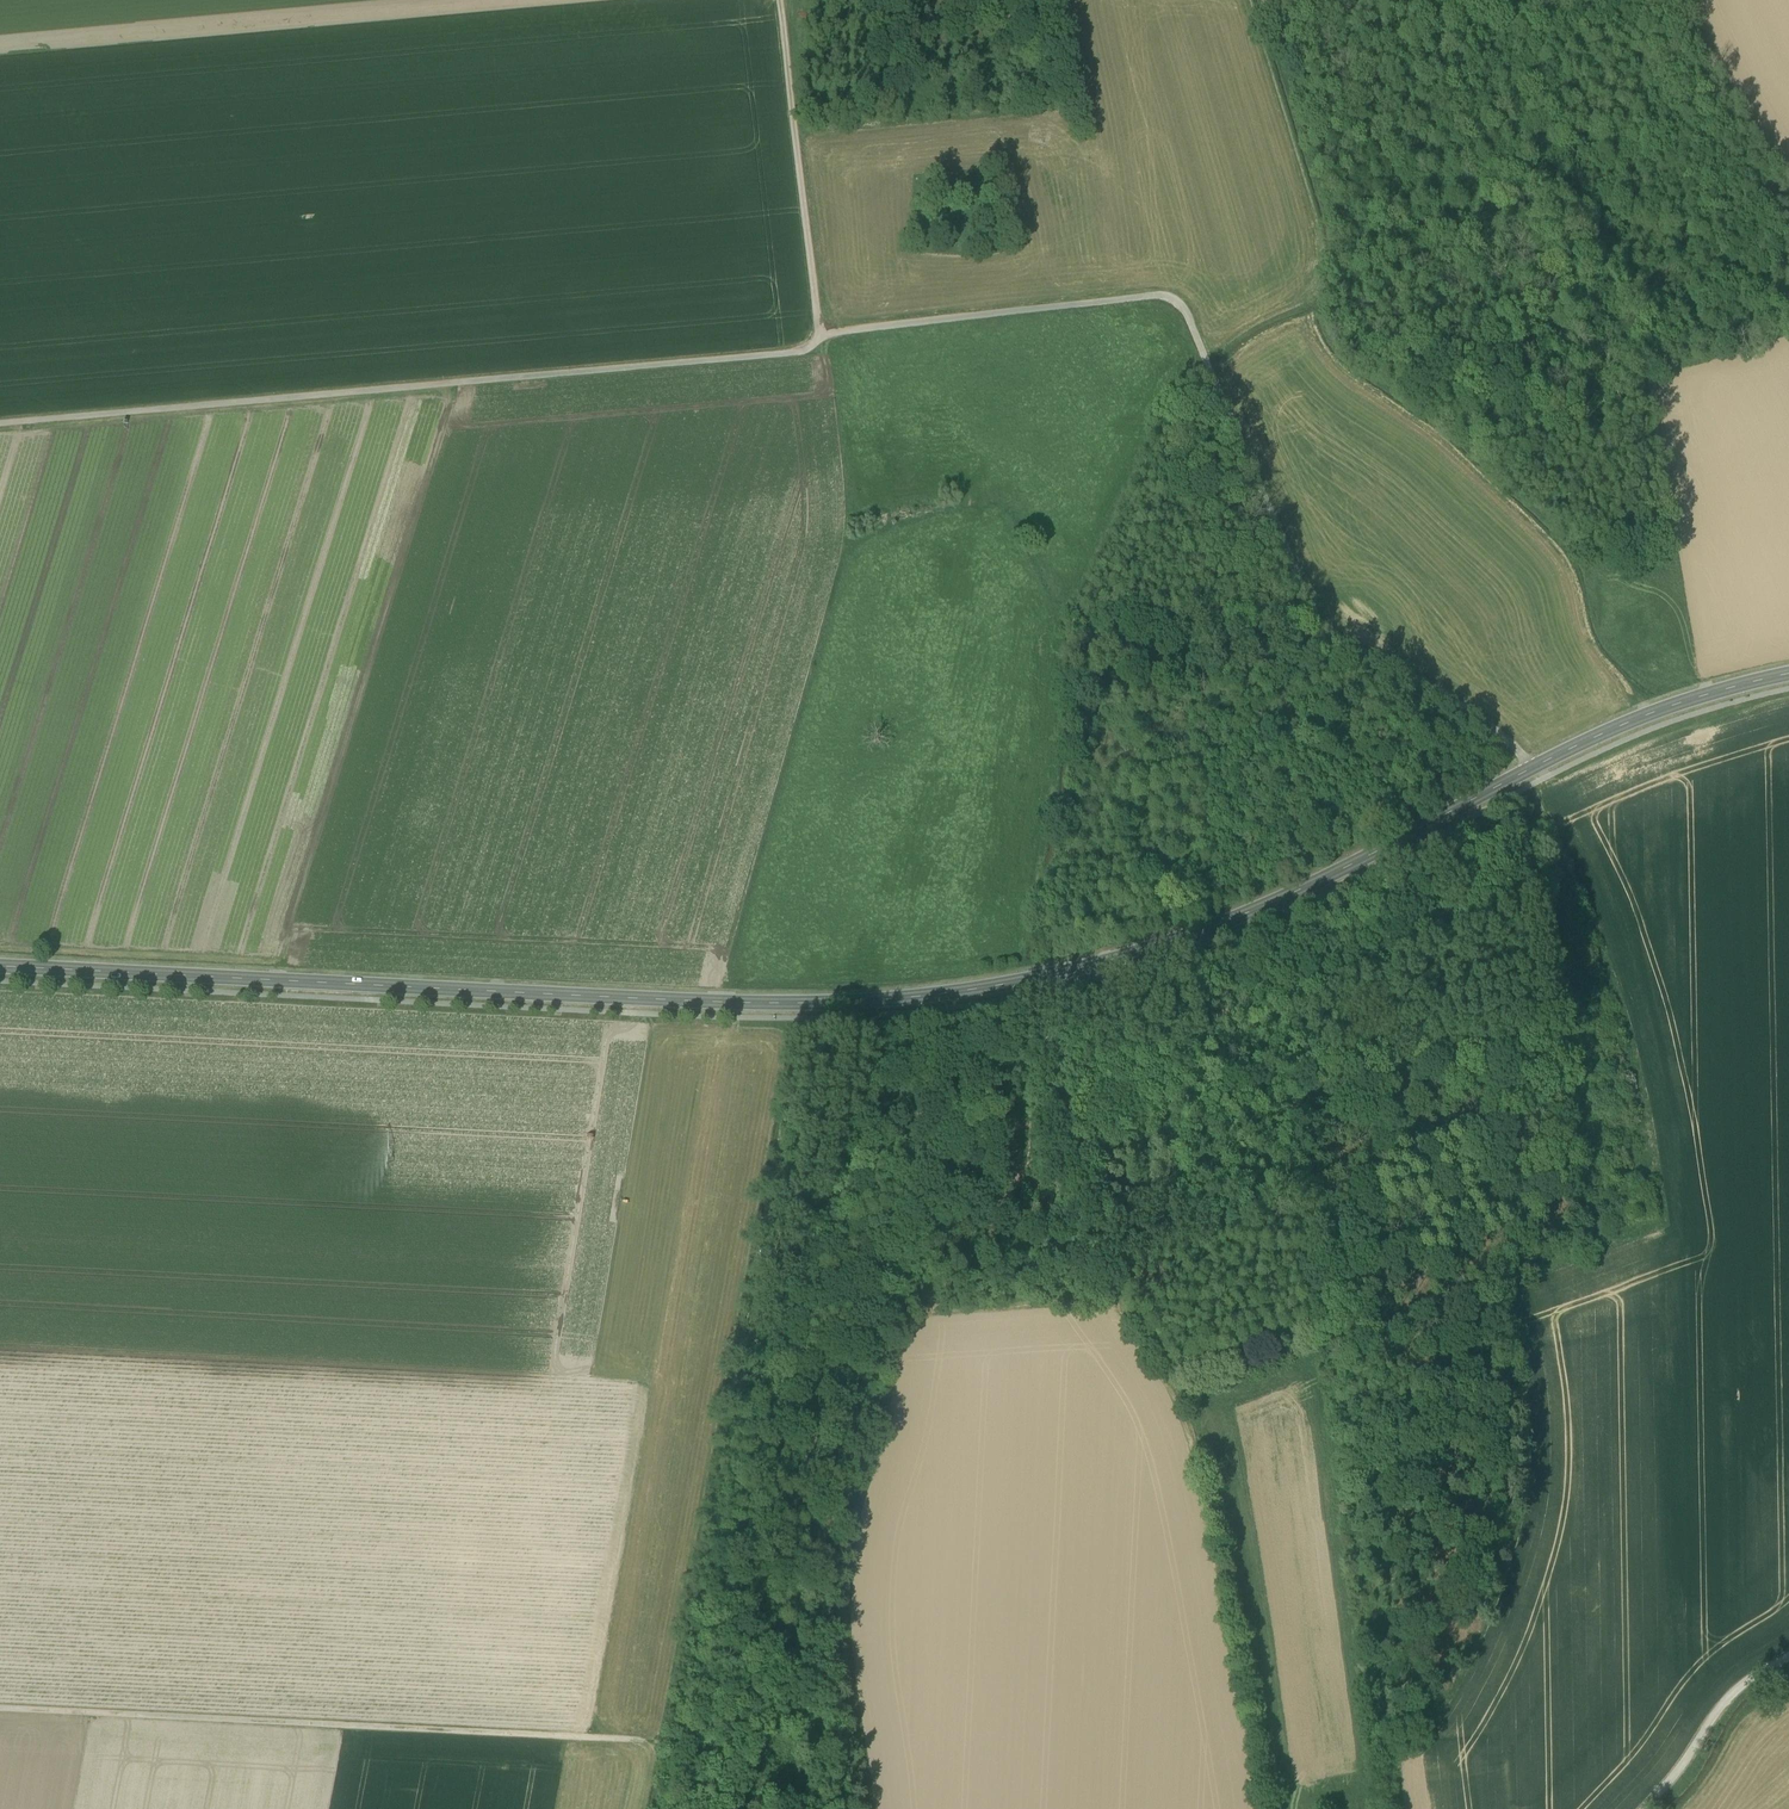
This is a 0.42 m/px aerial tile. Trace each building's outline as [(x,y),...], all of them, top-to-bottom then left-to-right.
[(1067,569),(1077,558),(1066,548),(1056,558),(1067,569)]
